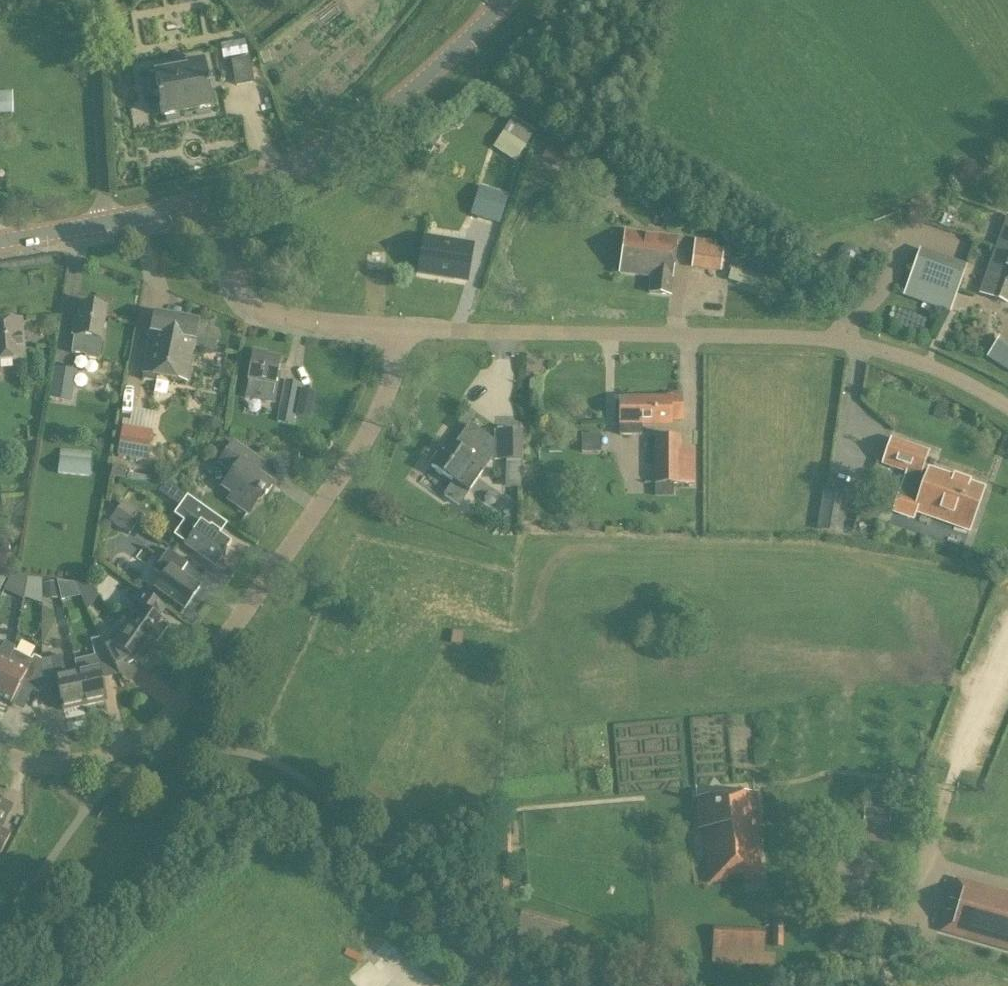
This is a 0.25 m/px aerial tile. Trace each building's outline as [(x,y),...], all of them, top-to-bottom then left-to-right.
[(235,88),(254,84),(249,58),(230,61),(235,88)] [(209,109),(213,109),(205,61),(186,65),(187,69),(150,76),(154,97),(158,97),(162,118),(165,117),(167,120),(178,118),(179,115),(195,112),(198,115),(208,113),(209,109)] [(0,92),(0,114),(13,114),(12,92),(0,92)] [(519,141),(503,131),(495,144),(511,154),(519,141)] [(472,215),(499,224),(507,197),(481,188),(472,215)] [(1006,218),(979,295),(1005,304),(1007,297),(1007,218),(1006,218)] [(677,238),(625,232),(624,232),(619,272),(652,276),(650,293),(669,296),(677,238)] [(420,274),(467,282),(473,248),(426,240),(420,274)] [(694,240),(690,269),(721,272),(723,250),(715,249),(716,242),(694,240)] [(903,296),(950,313),(966,266),(920,249),(903,296)] [(763,277),(732,268),(728,280),(760,289),(763,277)] [(102,341),(100,340),(106,307),(81,303),(78,319),(75,319),(72,336),(74,336),(71,354),(86,356),(85,358),(98,361),(102,341)] [(160,316),(153,321),(142,380),(156,382),(157,377),(165,378),(176,318),(160,316)] [(197,322),(176,318),(165,378),(186,382),(193,347),(210,350),(212,342),(205,340),(207,325),(197,324),(197,322)] [(23,361),(19,321),(0,322),(0,363),(23,361)] [(993,341),(985,359),(1007,369),(1007,348),(993,341)] [(254,352),(249,380),(245,397),(275,403),(279,380),(275,380),(279,359),(265,357),(266,354),(254,352)] [(72,403),(77,370),(54,366),(48,399),(72,403)] [(301,384),(285,381),(277,421),(293,424),(301,384)] [(642,436),(642,425),(671,425),(671,422),(682,421),(682,394),(669,394),(669,398),(620,399),(620,425),(620,436),(642,436)] [(458,450),(448,443),(432,467),(455,483),(446,496),(459,505),(469,491),(465,488),(474,475),(478,478),(491,460),(502,460),(502,459),(495,459),(495,443),(470,425),(458,442),(462,445),(458,450)] [(121,428),(116,455),(146,460),(151,434),(121,428)] [(521,432),(507,432),(508,460),(522,460),(521,432)] [(602,453),(602,434),(581,434),(581,453),(602,453)] [(655,436),(655,456),(655,485),(695,485),(695,450),(681,450),(681,436),(655,436)] [(890,440),(881,465),(920,478),(928,453),(890,440)] [(265,497),(272,487),(256,475),(263,466),(234,445),(220,464),(233,474),(223,488),(252,509),(262,495),(265,497)] [(92,453),(60,450),(57,475),(89,478),(92,453)] [(126,469),(112,467),(110,478),(124,481),(126,469)] [(928,470),(918,500),(898,493),(891,513),(914,521),(917,513),(969,531),(984,489),(928,470)] [(848,494),(822,490),(816,530),(835,533),(838,510),(846,511),(848,494)] [(231,546),(218,537),(227,526),(187,497),(174,516),(184,523),(174,536),(186,545),(184,546),(215,568),(231,546)] [(122,503),(117,510),(127,517),(132,521),(137,514),(122,503)] [(110,505),(102,516),(115,526),(121,525),(127,517),(117,510),(110,505)] [(0,546),(0,562),(11,561),(9,545),(0,546)] [(199,589),(180,576),(187,565),(168,552),(153,572),(163,579),(155,590),(184,611),(199,589)] [(8,597),(41,598),(41,578),(9,577),(8,597)] [(90,599),(90,584),(45,583),(45,597),(90,599)] [(140,592),(137,596),(129,591),(121,602),(128,608),(127,610),(135,616),(126,629),(156,650),(170,629),(156,620),(164,608),(140,592)] [(119,639),(111,633),(103,644),(119,676),(130,683),(141,668),(142,669),(156,650),(126,629),(119,639)] [(94,656),(75,661),(85,706),(106,701),(101,680),(119,676),(103,644),(100,639),(90,641),(94,656)] [(8,662),(7,661),(13,650),(14,648),(0,641),(0,677),(8,662)] [(0,677),(0,700),(11,706),(21,686),(39,695),(40,682),(42,668),(41,661),(33,656),(31,660),(13,651),(13,650),(7,661),(8,662),(0,677)] [(64,711),(85,706),(75,661),(74,661),(76,670),(65,672),(61,656),(41,661),(42,668),(40,682),(57,678),(64,711)] [(742,877),(742,881),(762,879),(756,822),(758,822),(755,793),(696,799),(699,829),(704,829),(710,884),(727,882),(727,878),(742,877)] [(864,803),(863,823),(890,824),(890,804),(864,803)] [(11,834),(0,828),(0,856),(11,834)] [(956,881),(951,900),(959,903),(956,914),(948,912),(942,931),(1007,950),(1007,896),(956,881)] [(753,930),(713,928),(711,964),(774,967),(775,954),(752,953),(753,930)]
